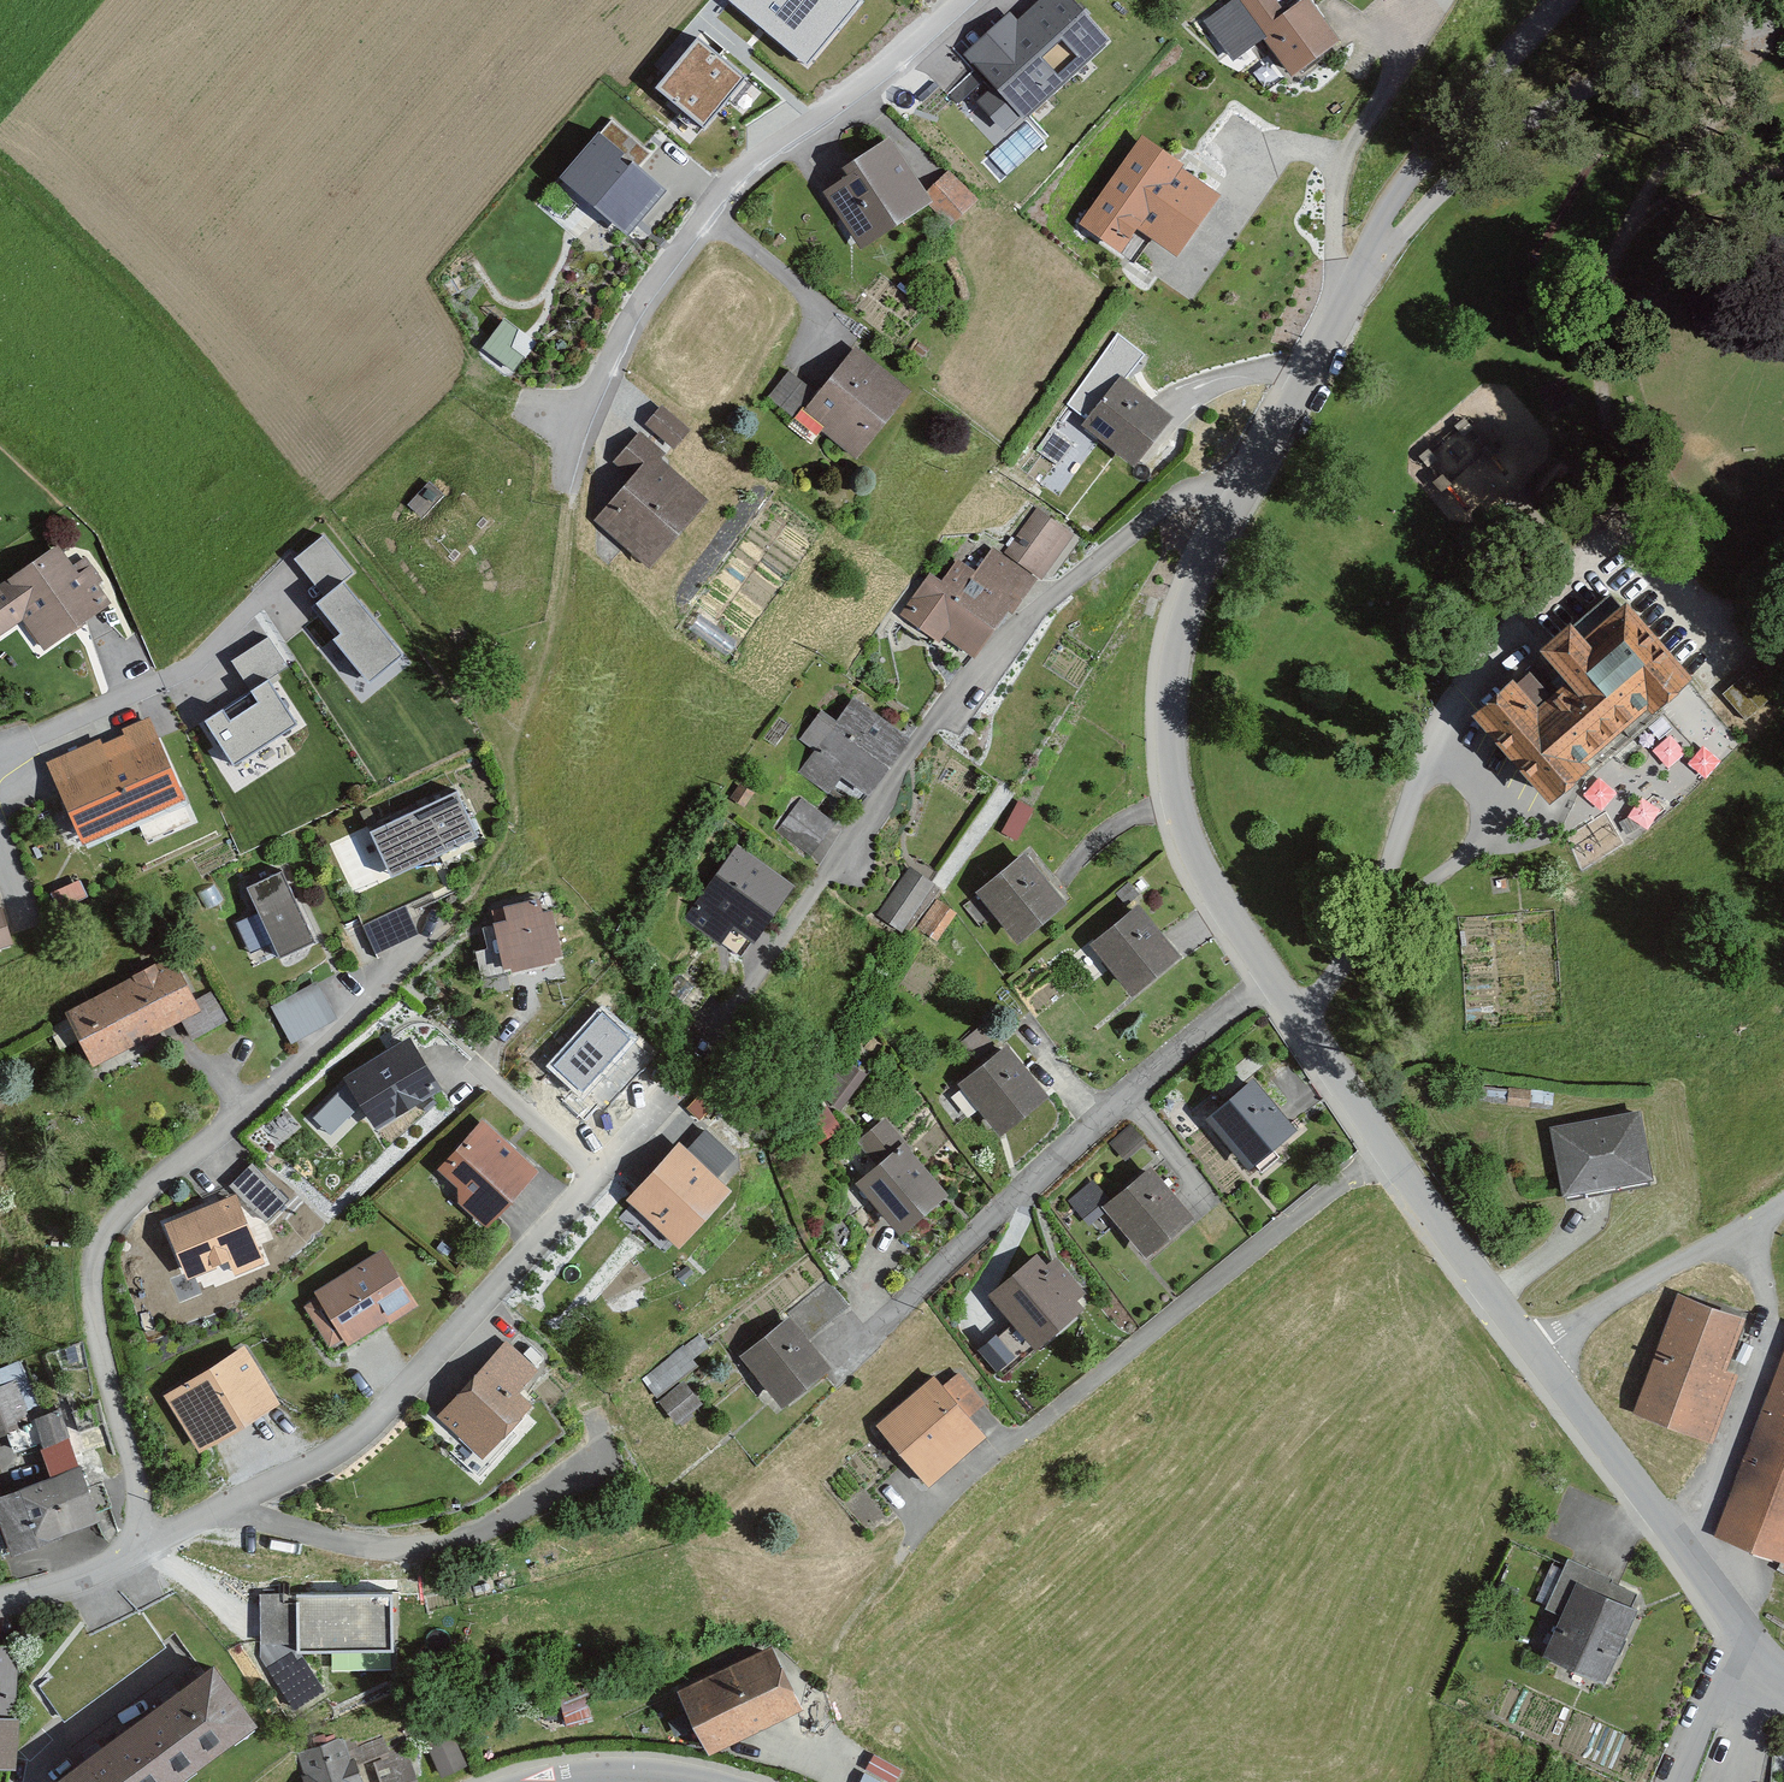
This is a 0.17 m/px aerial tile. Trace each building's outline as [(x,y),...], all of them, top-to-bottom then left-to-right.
[(874,0),(739,0),(827,64),(874,0)] [(963,52),(990,83),(1023,118),(1110,38),(1075,0),(1036,0),(1019,16),(1011,8),(963,52)] [(1311,1),(1289,18),(1276,0),(1242,0),(1205,27),(1235,66),(1267,42),(1296,81),(1344,46),(1311,1)] [(745,77),(696,37),(658,84),(706,124),(745,77)] [(1023,118),(990,83),(975,98),(1004,128),(1023,118)] [(600,135),(540,206),(571,232),(590,209),(624,238),(666,189),(600,135)] [(927,192),(890,140),(843,173),(849,181),(828,196),(867,252),(930,208),(946,229),(979,207),(955,172),(927,192)] [(1225,198),(1163,158),(1123,219),(1185,259),(1225,198)] [(916,389),(856,345),(820,393),(791,372),(769,401),(804,427),(811,417),(829,430),(825,435),(861,462),(916,389)] [(1175,420),(1122,379),(1085,427),(1138,468),(1175,420)] [(691,434),(662,410),(648,427),(677,451),(691,434)] [(665,459),(639,436),(610,468),(630,485),(594,525),(650,575),(711,507),(662,463),(665,459)] [(439,496),(428,486),(408,506),(419,517),(439,496)] [(1077,538),(1037,511),(1005,557),(994,550),(978,574),(960,561),(945,583),(931,574),(898,622),(938,650),(944,640),(977,662),(1010,614),(1015,617),(1041,580),(1046,583),(1077,538)] [(324,532),(289,561),(322,599),(312,607),(341,641),(331,650),(363,688),(405,653),(347,585),(360,574),(324,532)] [(59,550),(0,589),(0,641),(24,626),(44,656),(113,610),(82,563),(72,570),(59,550)] [(1556,810),(1702,683),(1634,605),(1625,613),(1613,598),(1547,656),(1572,684),(1555,698),(1535,676),(1522,688),(1517,682),(1475,718),(1556,810)] [(268,634),(230,659),(252,690),(208,720),(236,761),(299,719),(271,677),(289,665),(268,634)] [(870,804),(913,743),(856,703),(840,726),(821,713),(799,745),(813,755),(798,776),(834,801),(844,786),(870,804)] [(184,806),(148,723),(120,734),(127,750),(107,759),(99,741),(45,764),(82,849),(184,806)] [(754,796),(741,788),(731,802),(743,811),(754,796)] [(482,843),(460,795),(373,835),(395,883),(482,843)] [(1034,811),(1019,804),(1002,837),(1017,845),(1034,811)] [(834,829),(797,805),(778,833),(816,857),(834,829)] [(800,892),(737,849),(685,923),(723,950),(736,931),(761,948),(800,892)] [(1070,908),(1027,856),(976,898),(1019,950),(1070,908)] [(933,890),(907,872),(876,919),(902,936),(933,890)] [(314,941),(284,877),(246,894),(276,959),(314,941)] [(375,945),(417,930),(406,901),(365,915),(375,945)] [(570,960),(556,911),(538,916),(534,903),(506,911),(510,925),(497,928),(510,976),(570,960)] [(936,945),(953,916),(937,906),(919,935),(936,945)] [(1183,961),(1141,909),(1093,947),(1135,999),(1183,961)] [(1,912),(0,912),(0,950),(12,946),(1,912)] [(196,1001),(177,963),(67,1016),(93,1071),(184,1027),(192,1042),(227,1025),(212,993),(196,1001)] [(291,1048),(338,1022),(316,984),(270,1011),(291,1048)] [(632,1039),(602,1012),(552,1066),(583,1093),(632,1039)] [(1053,1105),(1011,1049),(999,1057),(981,1034),(954,1055),(971,1079),(960,1087),(1003,1143),(1053,1105)] [(415,1042),(348,1081),(379,1132),(445,1093),(415,1042)] [(848,1061),(824,1099),(846,1113),(870,1074),(848,1061)] [(1298,1134),(1256,1083),(1209,1121),(1250,1173),(1298,1134)] [(358,1113),(339,1097),(316,1123),(334,1139),(358,1113)] [(840,1137),(825,1114),(805,1126),(821,1150),(840,1137)] [(1642,1116),(1554,1132),(1567,1201),(1655,1185),(1642,1116)] [(953,1200),(886,1121),(855,1147),(877,1173),(860,1187),(905,1240),(953,1200)] [(460,1192),(458,1205),(489,1233),(541,1175),(483,1124),(439,1174),(460,1192)] [(1131,1132),(1110,1150),(1123,1165),(1144,1146),(1131,1132)] [(739,1163),(709,1136),(692,1155),(682,1146),(629,1205),(685,1255),(739,1196),(722,1181),(739,1163)] [(254,1167),(232,1190),(267,1224),(289,1201),(254,1167)] [(1197,1223),(1153,1172),(1104,1213),(1148,1265),(1197,1223)] [(1105,1203),(1092,1187),(1068,1207),(1080,1223),(1105,1203)] [(265,1270),(238,1199),(166,1226),(187,1283),(231,1267),(236,1281),(265,1270)] [(420,1310),(387,1254),(314,1297),(317,1302),(306,1309),(333,1354),(347,1345),(350,1351),(420,1310)] [(1049,1272),(1039,1259),(990,1297),(1036,1355),(1086,1316),(1079,1306),(1088,1299),(1060,1263),(1049,1272)] [(1749,1320),(1677,1294),(1633,1419),(1712,1448),(1737,1378),(1729,1375),(1749,1320)] [(838,1375),(792,1320),(742,1361),(787,1416),(838,1375)] [(543,1375),(509,1344),(439,1421),(487,1464),(537,1408),(524,1396),(543,1375)] [(280,1406),(245,1350),(166,1398),(201,1455),(280,1406)] [(1712,1537),(1783,1566),(1783,1357),(1712,1537)] [(19,1363),(0,1369),(0,1452),(24,1444),(15,1417),(35,1410),(19,1363)] [(987,1408),(962,1378),(946,1392),(936,1381),(879,1429),(932,1490),(989,1441),(972,1420),(987,1408)] [(67,1440),(56,1411),(32,1419),(43,1449),(67,1440)] [(79,1471),(0,1497),(0,1532),(7,1553),(97,1523),(79,1471)] [(1607,1685),(1639,1613),(1632,1610),(1637,1598),(1567,1567),(1545,1614),(1560,1620),(1544,1657),(1607,1685)] [(1557,1573),(1548,1570),(1535,1603),(1544,1606),(1557,1573)] [(397,1658),(396,1596),(262,1598),(263,1648),(300,1648),(300,1660),(397,1658)] [(20,1648),(0,1647),(0,1771),(18,1773),(22,1720),(15,1719),(20,1648)] [(774,1649),(681,1693),(711,1758),(805,1714),(774,1649)] [(216,1668),(62,1781),(191,1781),(262,1730),(216,1668)] [(564,1728),(586,1724),(589,1708),(585,1691),(558,1697),(564,1728)] [(451,1734),(424,1746),(440,1780),(466,1768),(451,1734)] [(345,1742),(297,1759),(305,1779),(302,1779),(303,1781),(363,1781),(355,1759),(351,1760),(345,1742)] [(374,1765),(381,1781),(415,1781),(404,1753),(374,1765)]
